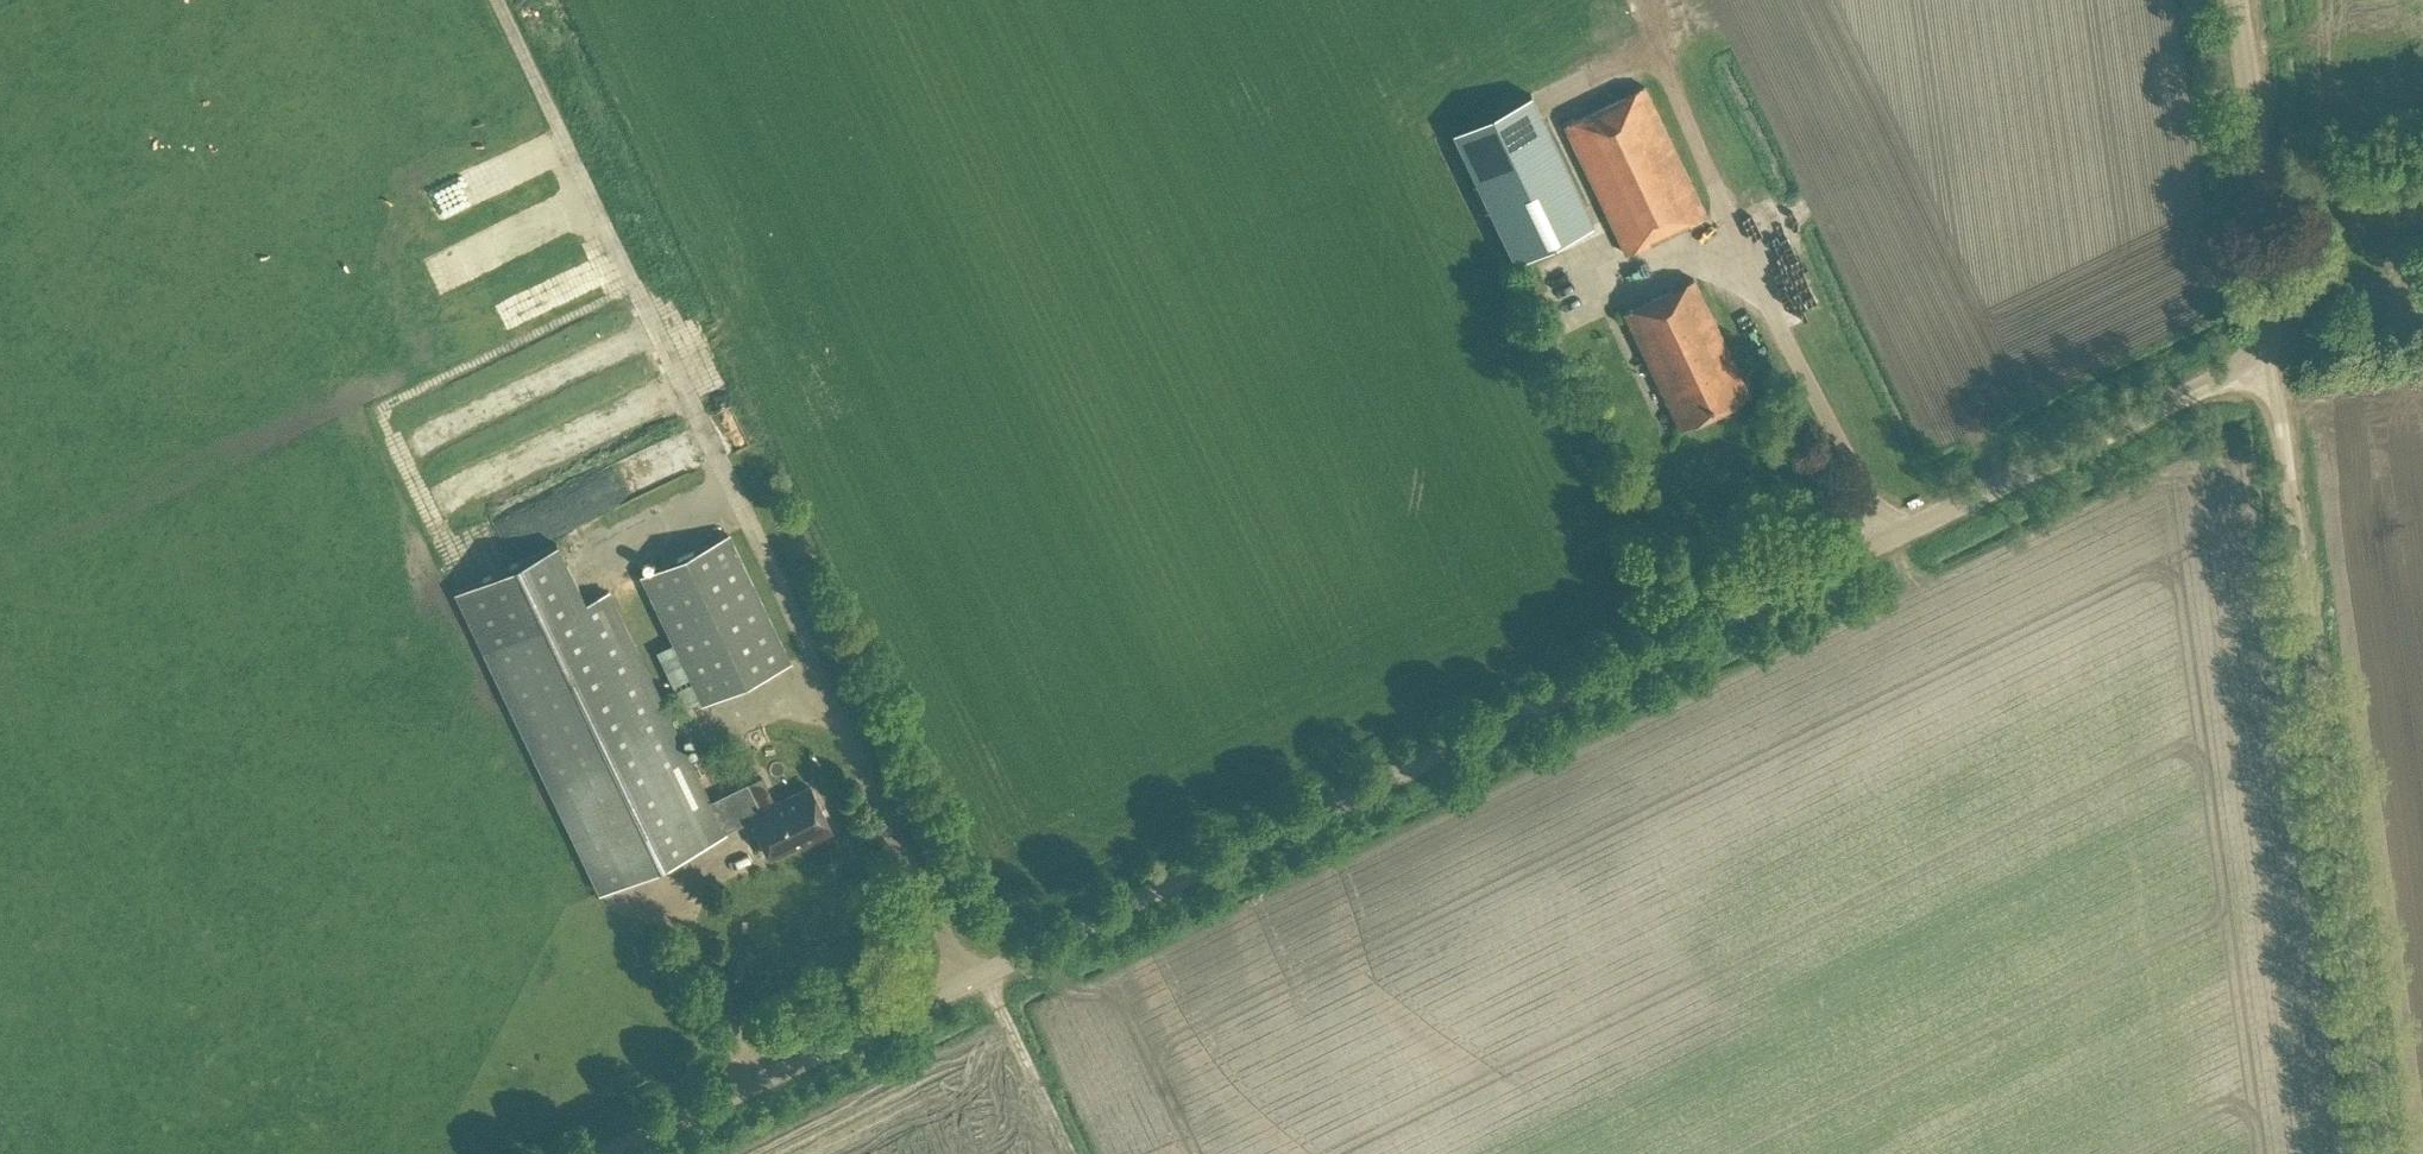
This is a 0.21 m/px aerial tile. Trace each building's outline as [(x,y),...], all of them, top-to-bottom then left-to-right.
[(1707,214),(1644,85),(1562,125),(1624,254),(1707,214)] [(1593,225),(1530,94),(1452,132),(1515,262),(1593,225)] [(1692,278),(1623,311),(1679,427),(1749,393),(1692,278)] [(613,507),(606,483),(582,490),(588,514),(613,507)] [(642,575),(704,703),(789,662),(728,534),(642,575)] [(456,591),(484,650),(587,601),(558,542),(456,591)] [(607,591),(587,601),(484,650),(601,893),(725,834),(724,832),(752,819),(770,855),(810,836),(811,839),(831,830),(810,786),(761,810),(747,782),(709,801),(607,591)]
